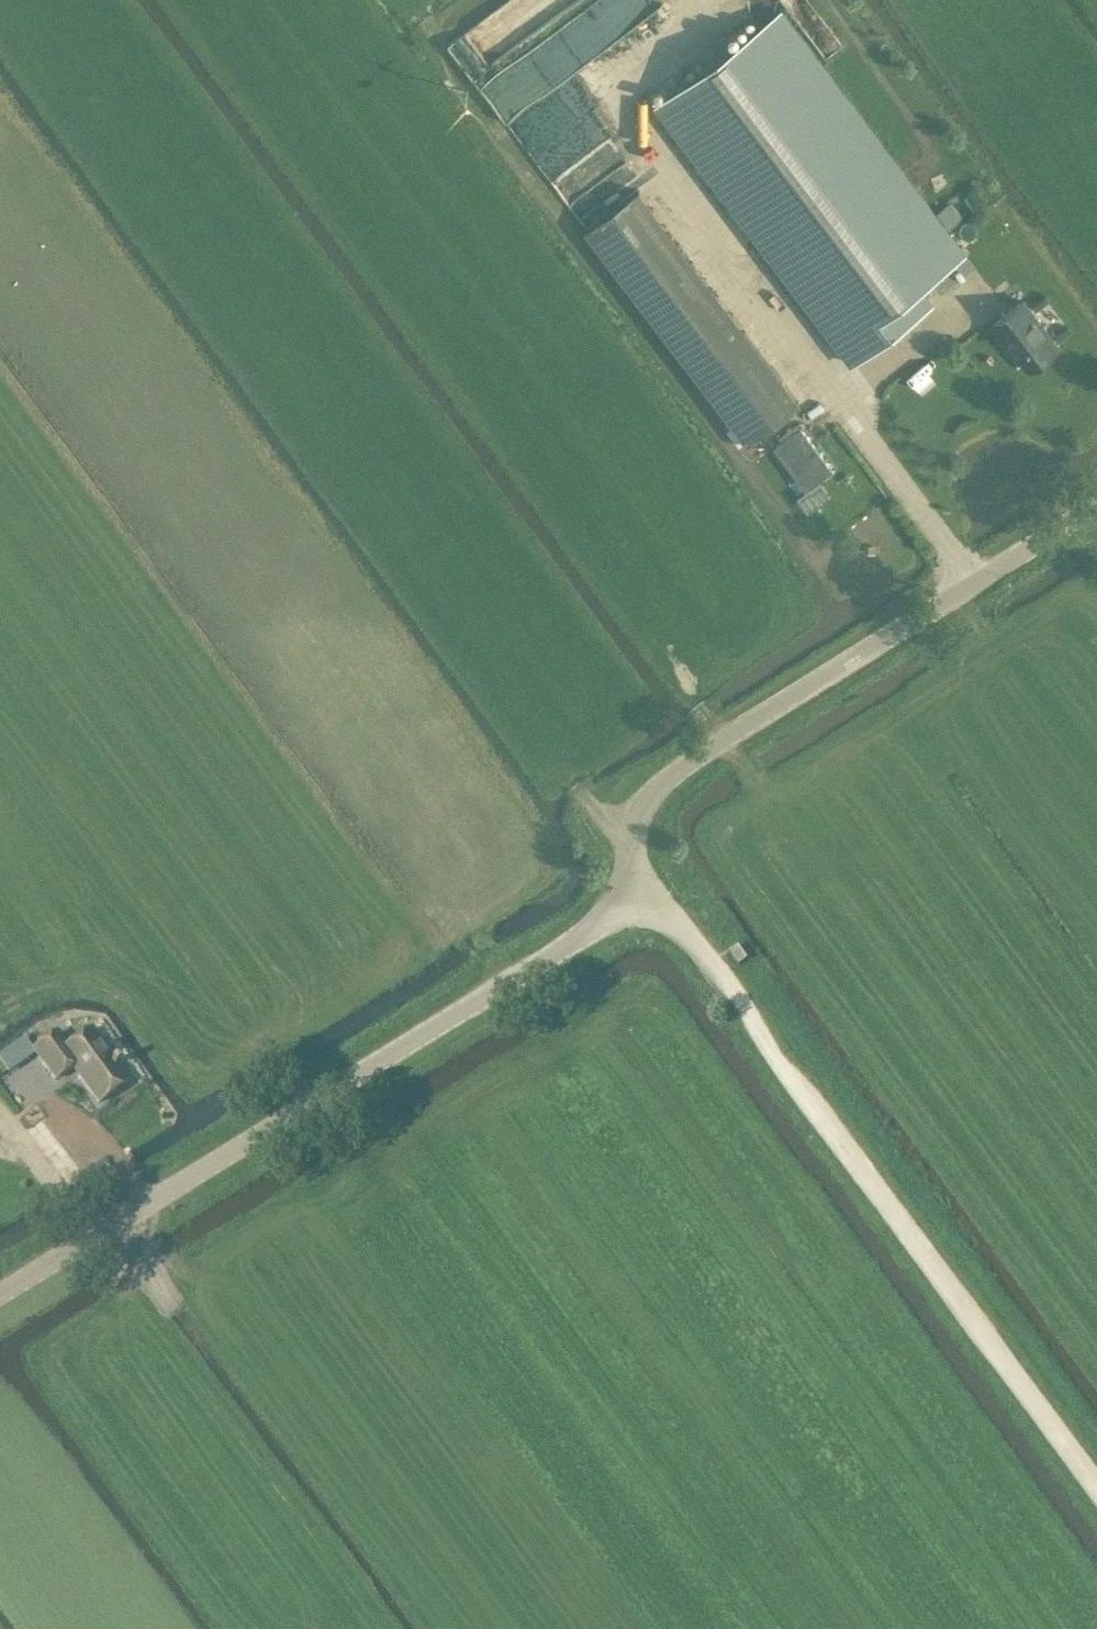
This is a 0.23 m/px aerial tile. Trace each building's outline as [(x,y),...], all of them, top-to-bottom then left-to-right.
[(658,106),(853,362),(931,303),(919,287),(964,253),(820,63),(782,13),(658,106)] [(799,401),(640,190),(588,230),(747,441),(756,434),(799,401)] [(1059,346),(1024,299),(994,321),(1029,368),(1059,346)] [(792,435),(763,456),(804,512),(833,490),(792,435)] [(748,961),(739,947),(730,954),(739,967),(748,961)] [(99,1103),(128,1082),(93,1033),(69,1050),(59,1035),(35,1053),(56,1081),(73,1068),(99,1103)] [(10,1055),(1,1061),(9,1072),(18,1066),(10,1055)]
